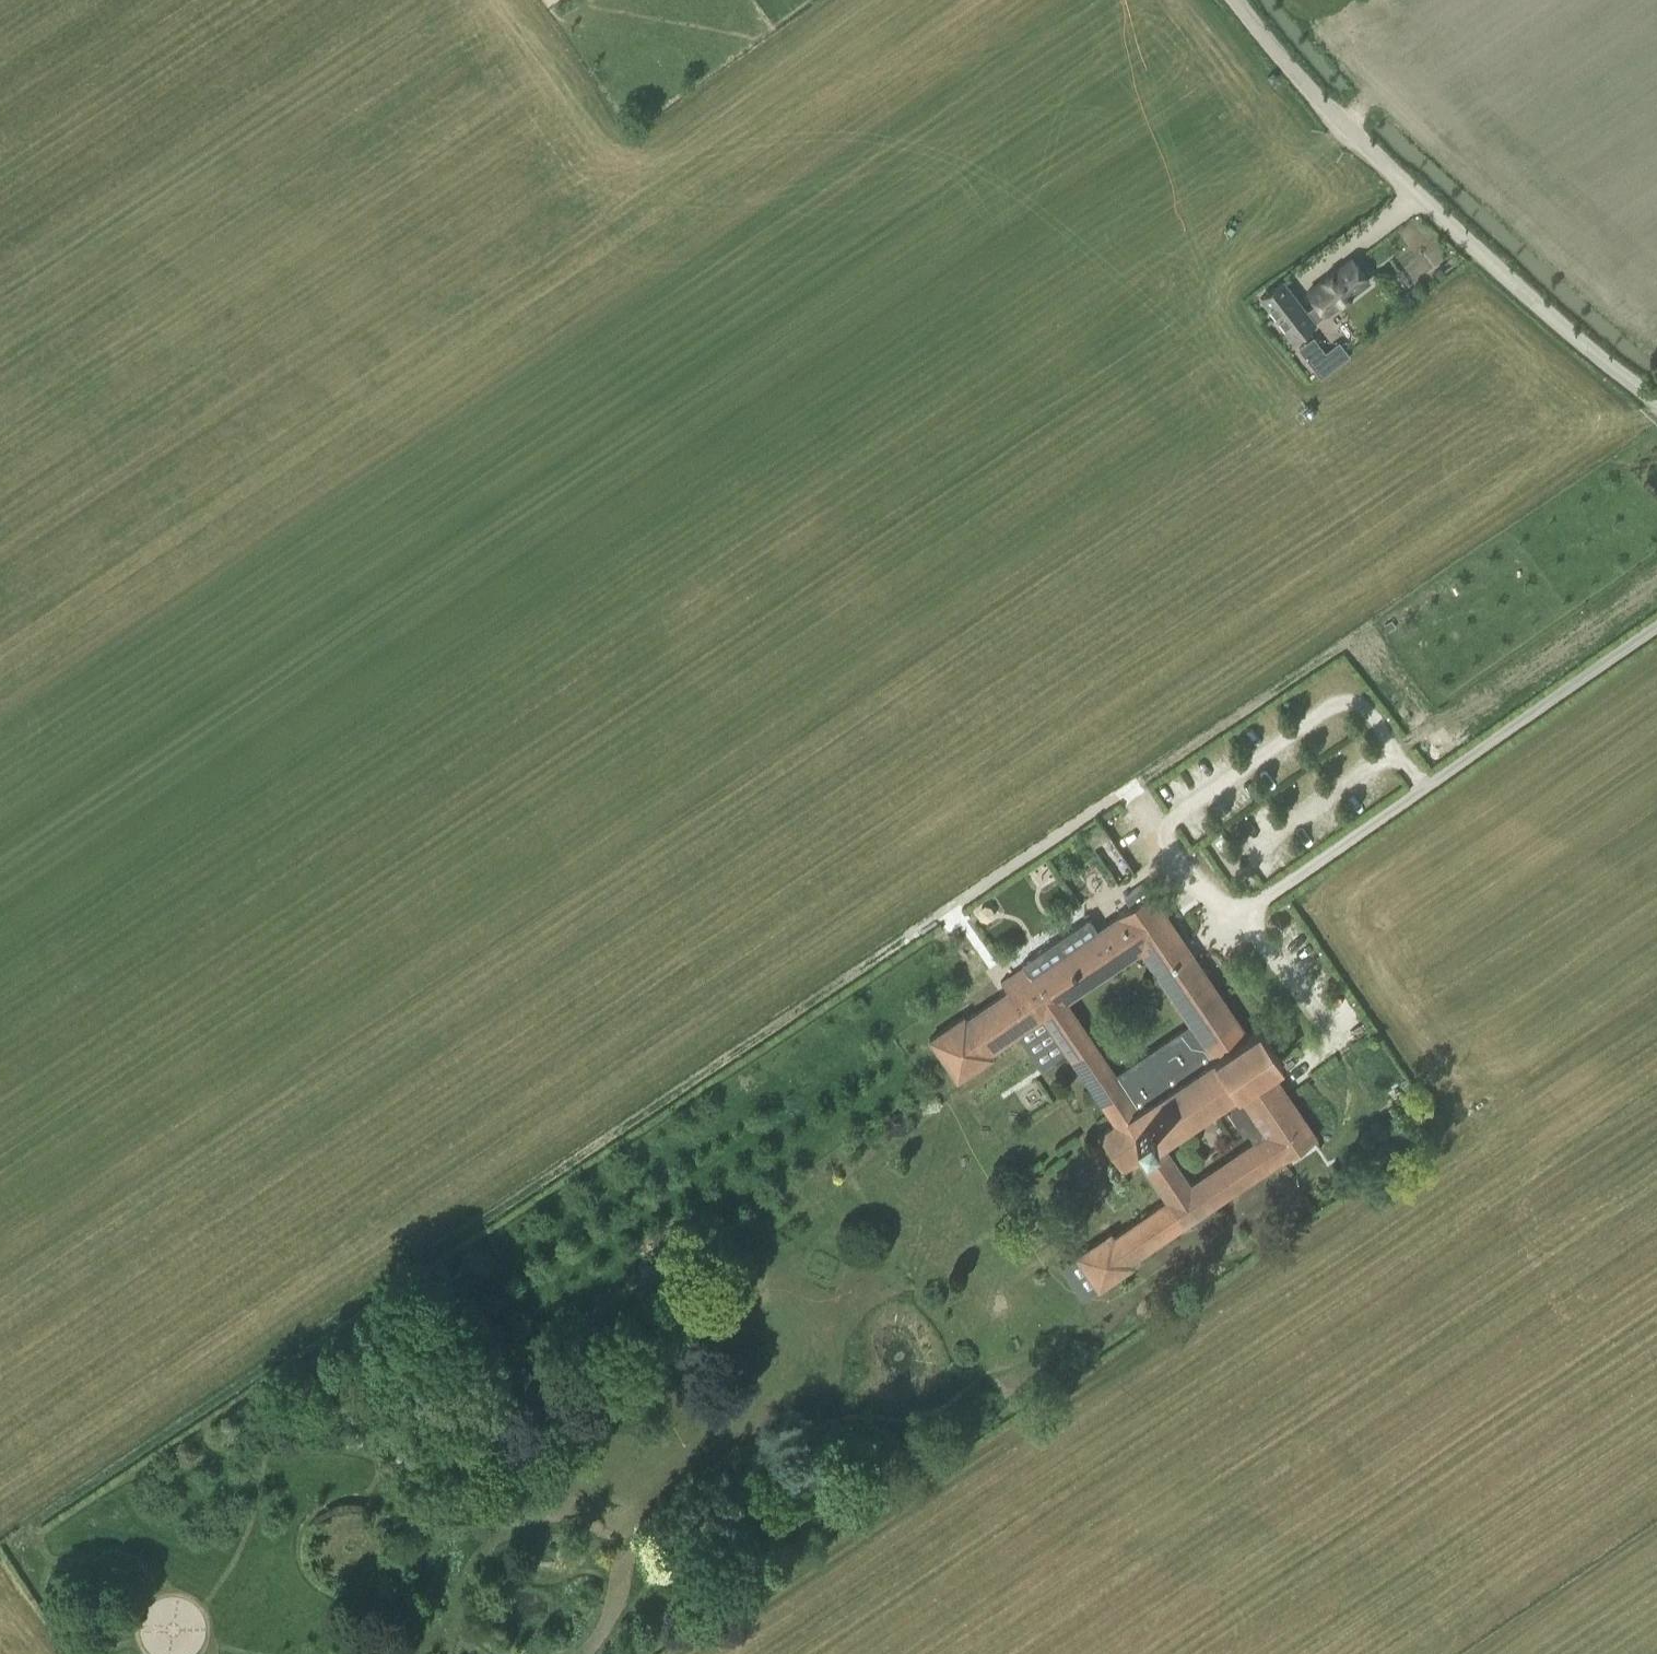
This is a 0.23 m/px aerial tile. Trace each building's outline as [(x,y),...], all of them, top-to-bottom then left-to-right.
[(1278,77),(1273,71),(1267,76),(1272,82),(1278,77)] [(1352,257),(1306,291),(1316,303),(1308,309),(1284,280),(1261,298),(1294,339),(1317,321),(1370,281),(1352,257)] [(1340,340),(1326,351),(1337,364),(1351,354),(1340,340)] [(965,1013),(927,1038),(956,1081),(994,1056),(992,1053),(1017,1035),(1038,1068),(1064,1050),(1113,1123),(1109,1121),(1098,1133),(1122,1170),(1138,1159),(1164,1199),(1114,1234),(1112,1230),(1075,1255),(1098,1290),(1135,1265),(1132,1261),(1316,1136),(1271,1069),(1282,1061),(1258,1026),(1247,1033),(1152,892),(1097,928),(1089,916),(1021,962),(1023,965),(1000,980),(1006,990),(967,1016),(965,1013)]
